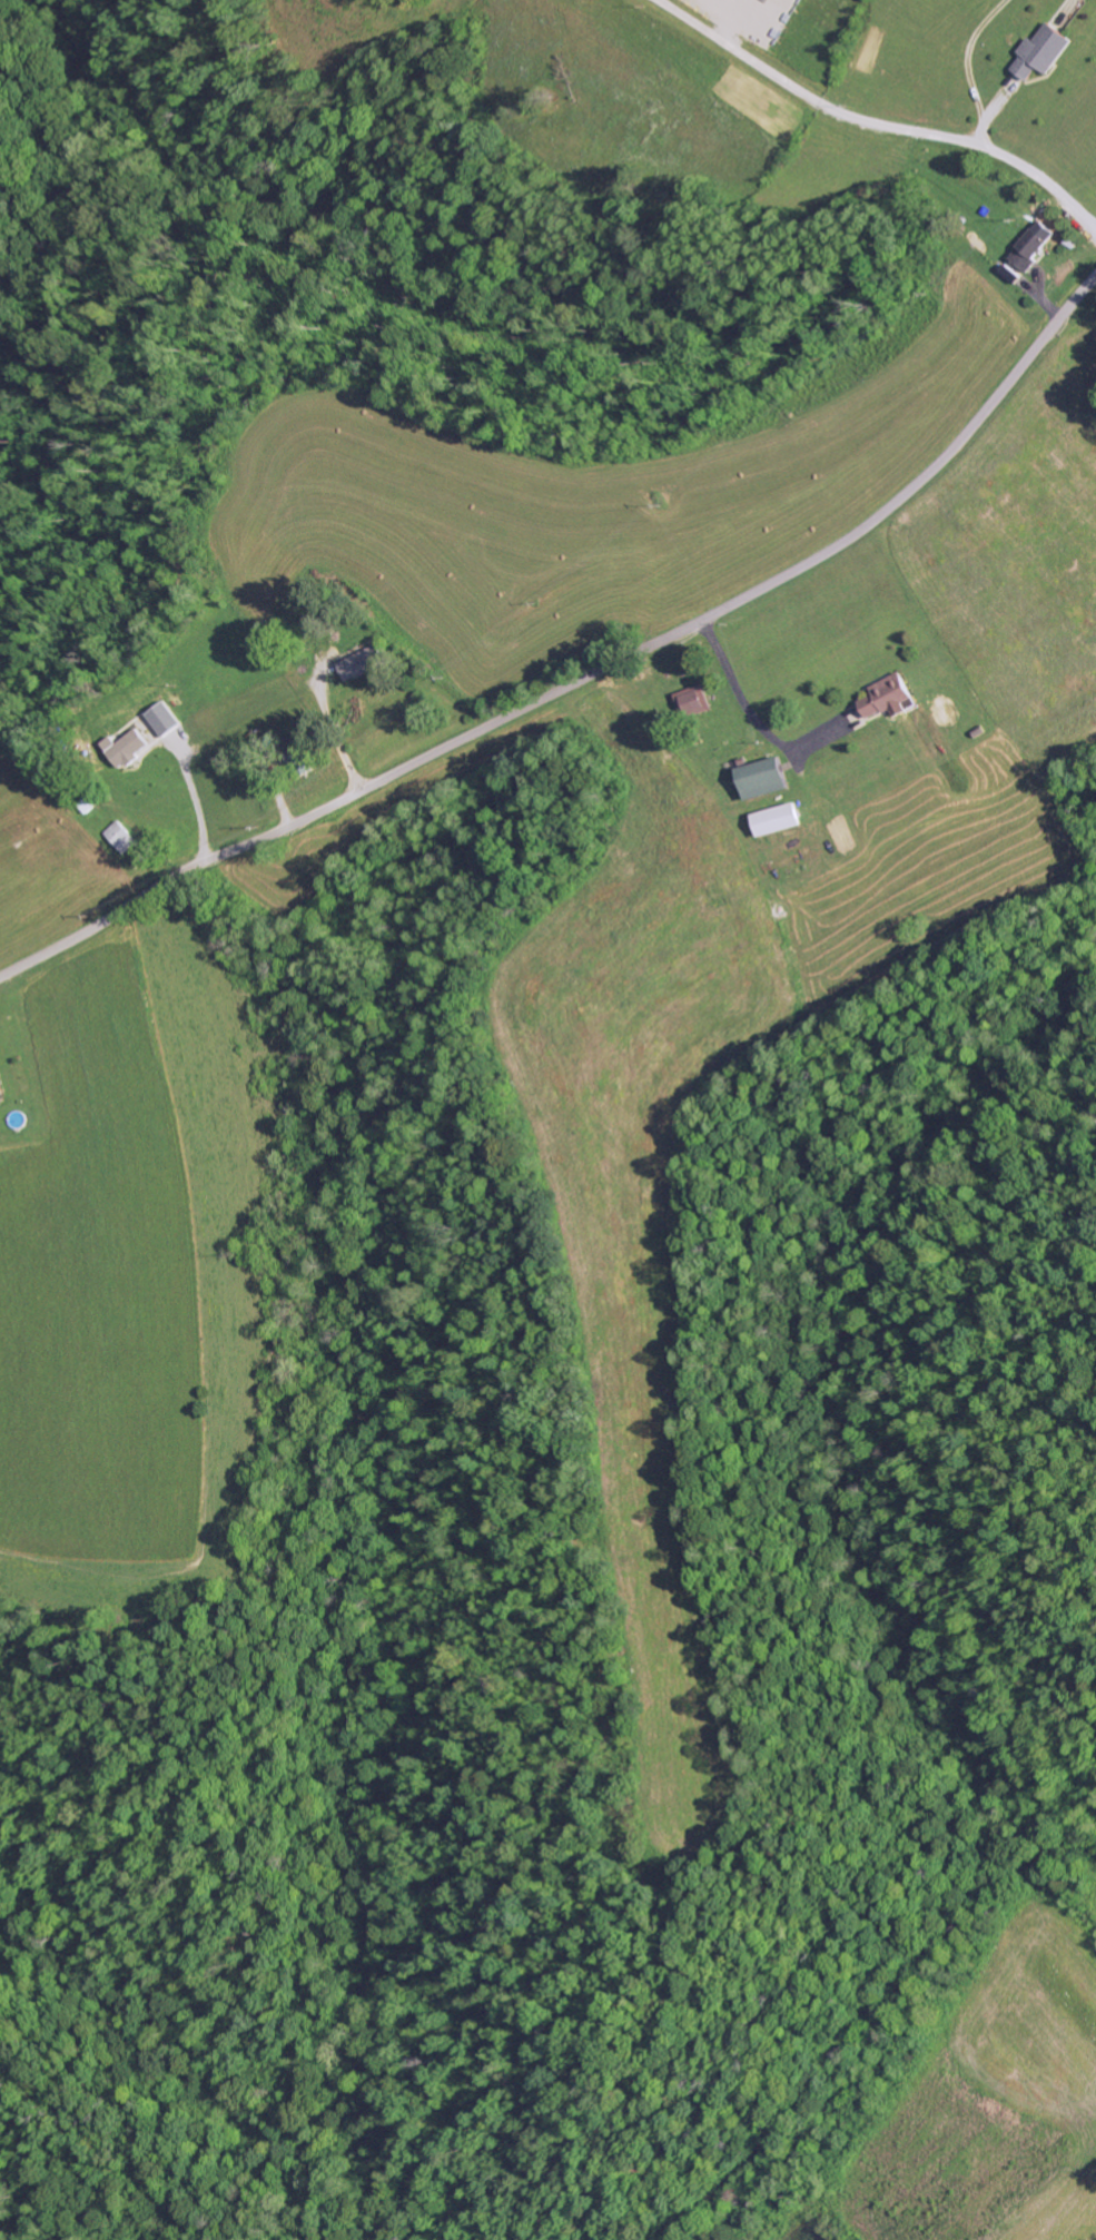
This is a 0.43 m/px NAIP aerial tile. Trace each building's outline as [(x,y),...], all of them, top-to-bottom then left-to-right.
[(1048,75),(1072,41),(1047,23),(1034,41),(1029,38),(1018,53),(1022,56),(1012,71),(1028,81),(1037,68),(1048,75)] [(1010,260),(1026,273),(1051,243),(1034,230),(1010,260)] [(339,661),(347,681),(388,666),(381,646),(339,661)] [(867,719),(891,709),(894,716),(916,706),(902,672),(870,686),(874,694),(859,700),(867,719)] [(712,709),(703,683),(675,694),(684,719),(712,709)] [(145,713),(162,737),(180,724),(164,700),(145,713)] [(119,769),(149,746),(136,728),(116,743),(110,735),(99,743),(119,769)] [(788,790),(781,757),(738,766),(745,799),(788,790)] [(757,837),(801,826),(795,803),(752,814),(757,837)] [(139,842),(118,820),(104,833),(125,855),(139,842)]
